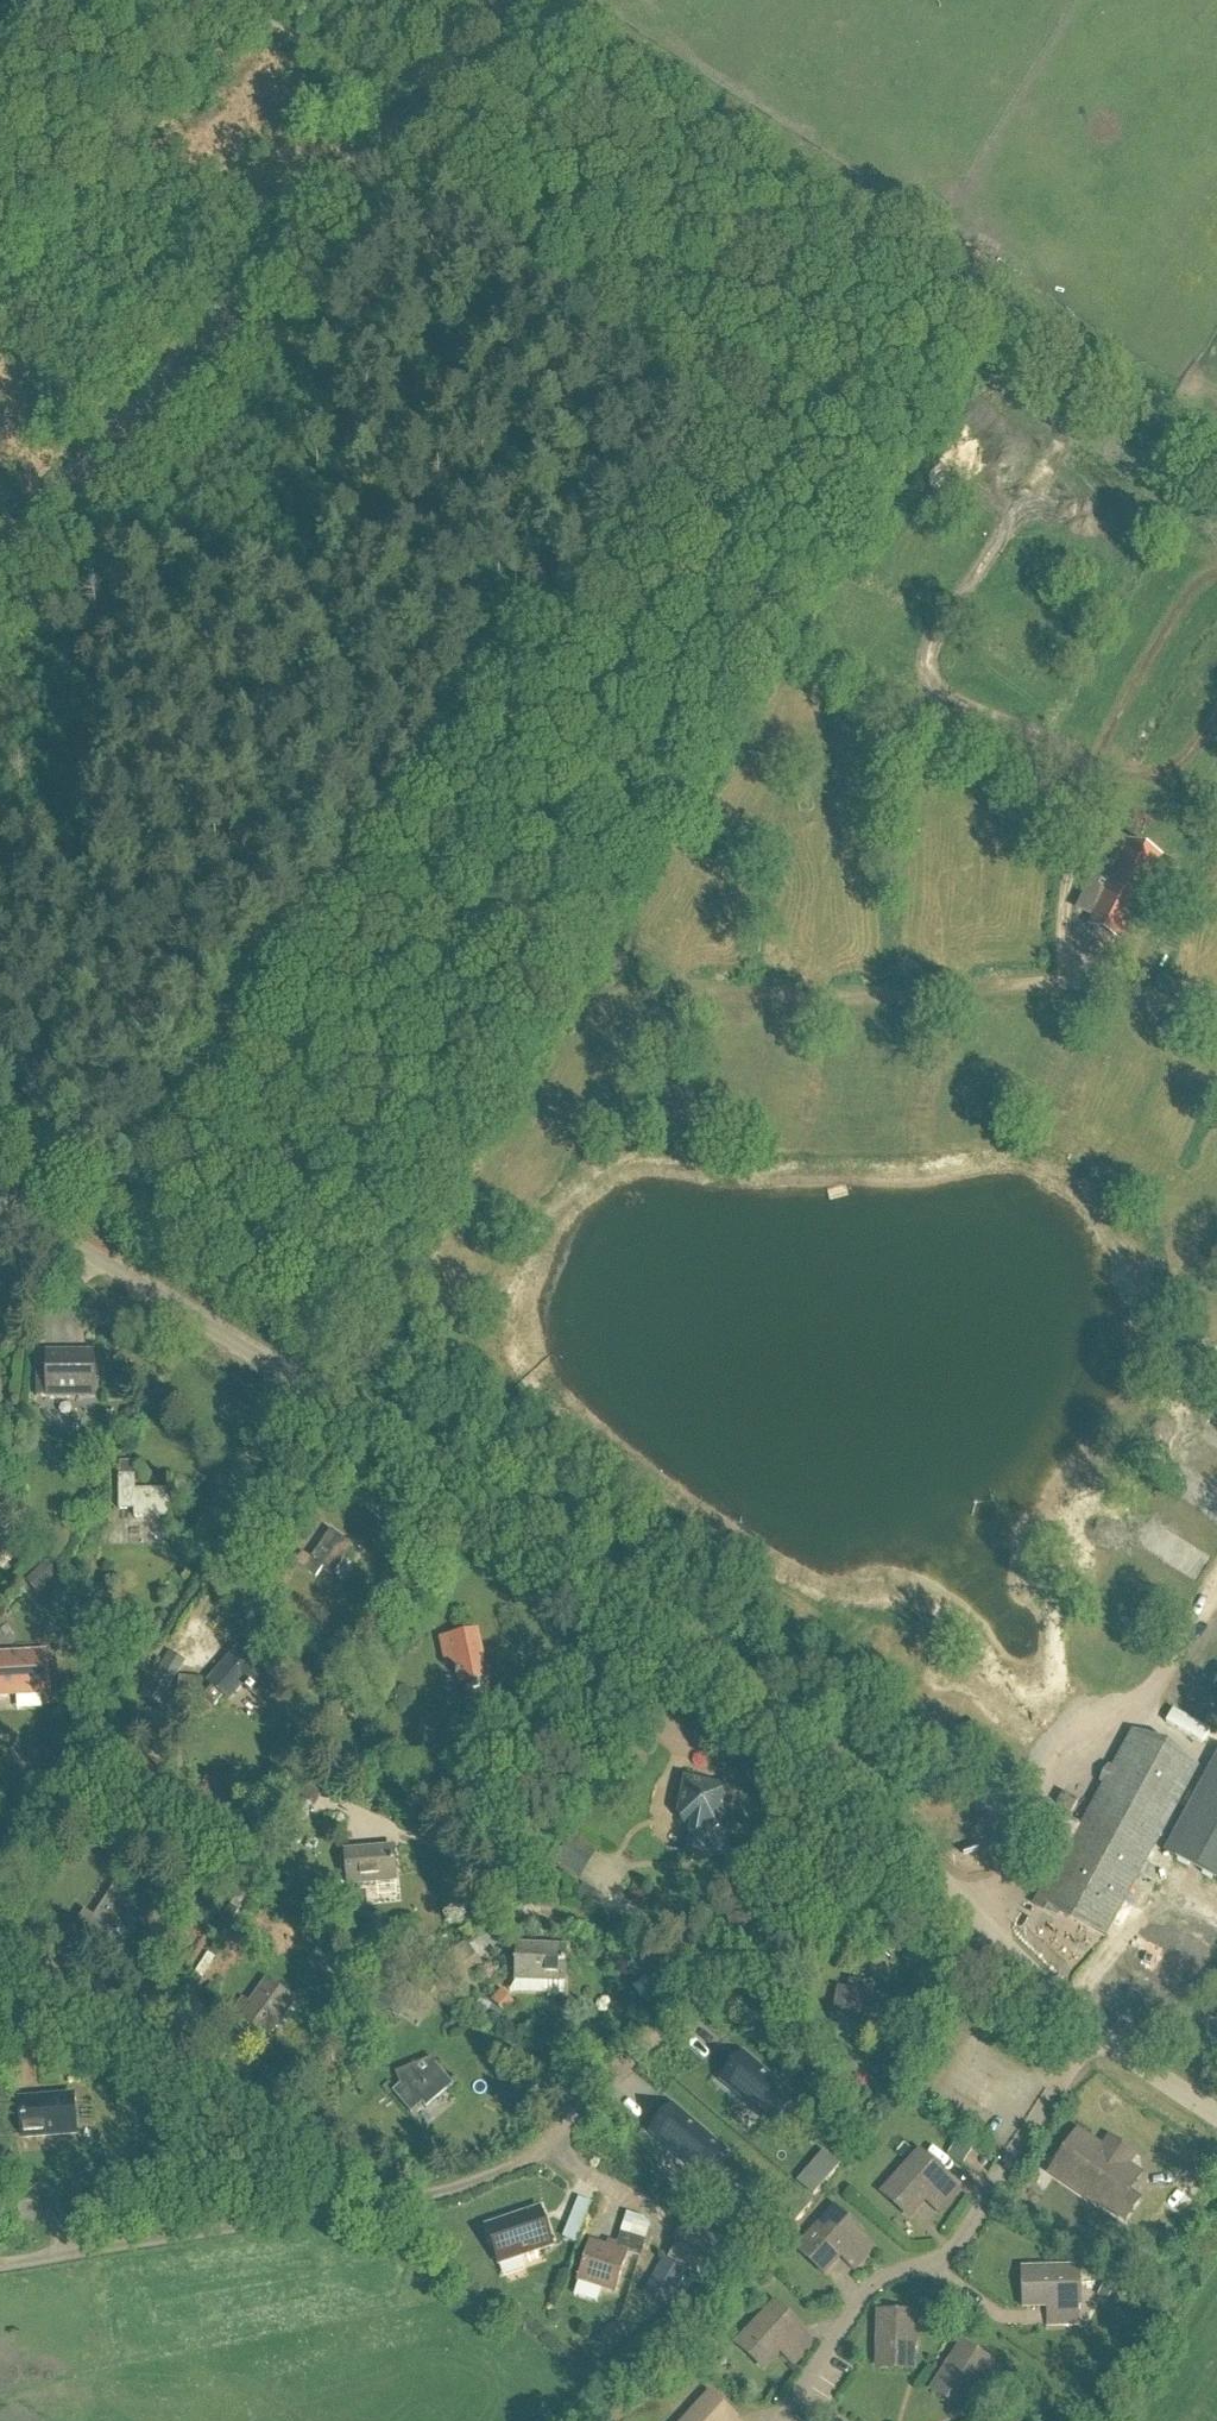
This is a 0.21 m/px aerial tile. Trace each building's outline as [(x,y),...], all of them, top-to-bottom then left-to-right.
[(95,1355),(60,1356),(46,1356),(46,1378),(37,1378),(37,1399),(95,1399),(95,1355)] [(1206,1443),(1216,1450),(1216,1425),(1206,1443)] [(120,1464),(120,1478),(132,1478),(132,1464),(120,1464)] [(170,1520),(170,1493),(135,1493),(135,1478),(132,1478),(120,1478),(119,1478),(119,1512),(134,1512),(134,1520),(170,1520)] [(1152,1525),(1140,1544),(1194,1579),(1207,1560),(1152,1525)] [(55,1533),(50,1547),(65,1553),(71,1539),(55,1533)] [(333,1579),(353,1549),(331,1533),(311,1562),(302,1556),(295,1566),(316,1581),(323,1571),(333,1579)] [(46,1565),(27,1584),(40,1597),(59,1578),(46,1565)] [(488,1680),(478,1633),(440,1642),(446,1669),(456,1666),(460,1686),(462,1686),(464,1693),(479,1689),(478,1682),(488,1680)] [(14,1691),(50,1689),(48,1655),(0,1658),(0,1692),(14,1691)] [(210,1685),(213,1687),(203,1699),(215,1709),(225,1697),(230,1701),(243,1686),(261,1701),(274,1686),(239,1656),(223,1675),(221,1673),(210,1685)] [(158,1678),(149,1693),(164,1702),(173,1687),(158,1678)] [(327,1701),(325,1706),(327,1715),(331,1717),(338,1706),(327,1701)] [(1126,1902),(1180,1800),(1198,1767),(1134,1732),(1082,1827),(1067,1854),(1055,1878),(1051,1876),(1034,1906),(1060,1920),(1062,1915),(1106,1938),(1107,1936),(1108,1936),(1121,1913),(1150,1928),(1152,1929),(1157,1918),(1126,1902)] [(1166,1854),(1216,1882),(1216,1759),(1166,1854)] [(290,1799),(314,1811),(322,1796),(315,1793),(319,1784),(308,1779),(305,1785),(299,1782),(290,1799)] [(730,1796),(723,1786),(717,1792),(685,1786),(679,1820),(682,1824),(691,1826),(686,1852),(726,1860),(732,1827),(720,1825),(725,1799),(730,1796)] [(1075,1816),(1082,1805),(1065,1795),(1058,1806),(1075,1816)] [(1067,1854),(1082,1827),(1054,1811),(1039,1838),(1067,1854)] [(349,1888),(377,1885),(377,1881),(396,1879),(393,1851),(346,1855),(349,1888)] [(116,1935),(135,1906),(113,1891),(94,1919),(85,1914),(78,1924),(100,1939),(106,1929),(116,1935)] [(455,1995),(487,1973),(467,1944),(436,1966),(455,1995)] [(564,1979),(565,1950),(517,1948),(516,1982),(545,1983),(545,1978),(564,1979)] [(296,2001),(267,1981),(258,1994),(251,1989),(244,1999),(251,2004),(247,2010),(241,2006),(232,2019),(269,2043),(282,2022),(289,2027),(300,2011),(292,2006),(296,2001)] [(863,1997),(866,1986),(850,1983),(848,1992),(838,1990),(831,2021),(879,2031),(885,2001),(863,1997)] [(502,1992),(491,2002),(506,2017),(516,2007),(502,1992)] [(183,2001),(169,2019),(192,2036),(206,2017),(183,2001)] [(907,2022),(895,2020),(892,2029),(905,2032),(907,2022)] [(426,2110),(453,2087),(431,2061),(395,2075),(400,2088),(393,2094),(411,2116),(422,2106),(426,2110)] [(749,2062),(729,2088),(780,2130),(801,2104),(749,2062)] [(23,2140),(75,2136),(72,2098),(21,2102),(23,2140)] [(659,2100),(638,2126),(690,2167),(710,2141),(659,2100)] [(1101,2152),(1085,2141),(1077,2135),(1052,2172),(1123,2219),(1135,2201),(1125,2194),(1137,2176),(1124,2167),(1131,2157),(1108,2142),(1101,2152)] [(824,2153),(797,2184),(814,2199),(841,2168),(824,2153)] [(942,2215),(961,2194),(918,2156),(883,2196),(908,2218),(925,2200),(942,2215)] [(541,2204),(486,2223),(499,2263),(555,2244),(541,2204)] [(856,2271),(875,2250),(834,2212),(798,2252),(823,2275),(840,2256),(856,2271)] [(707,2261),(718,2243),(684,2223),(673,2241),(707,2261)] [(641,2258),(646,2242),(623,2235),(618,2253),(590,2244),(578,2283),(614,2295),(627,2254),(641,2258)] [(697,2278),(706,2262),(678,2245),(668,2260),(697,2278)] [(1155,2246),(1141,2246),(1142,2262),(1155,2261),(1155,2246)] [(664,2263),(645,2295),(667,2309),(686,2277),(664,2263)] [(1079,2324),(1078,2304),(1076,2272),(1023,2273),(1024,2307),(1047,2306),(1048,2325),(1079,2324)] [(1105,2285),(1098,2298),(1109,2304),(1116,2291),(1105,2285)] [(933,2286),(922,2301),(936,2310),(946,2295),(933,2286)] [(795,2367),(815,2345),(775,2308),(738,2347),(763,2370),(780,2352),(795,2367)] [(912,2371),(913,2317),(879,2316),(878,2370),(912,2371)] [(962,2411),(991,2365),(962,2347),(933,2392),(962,2411)] [(710,2399),(689,2420),(735,2420),(710,2399)]
